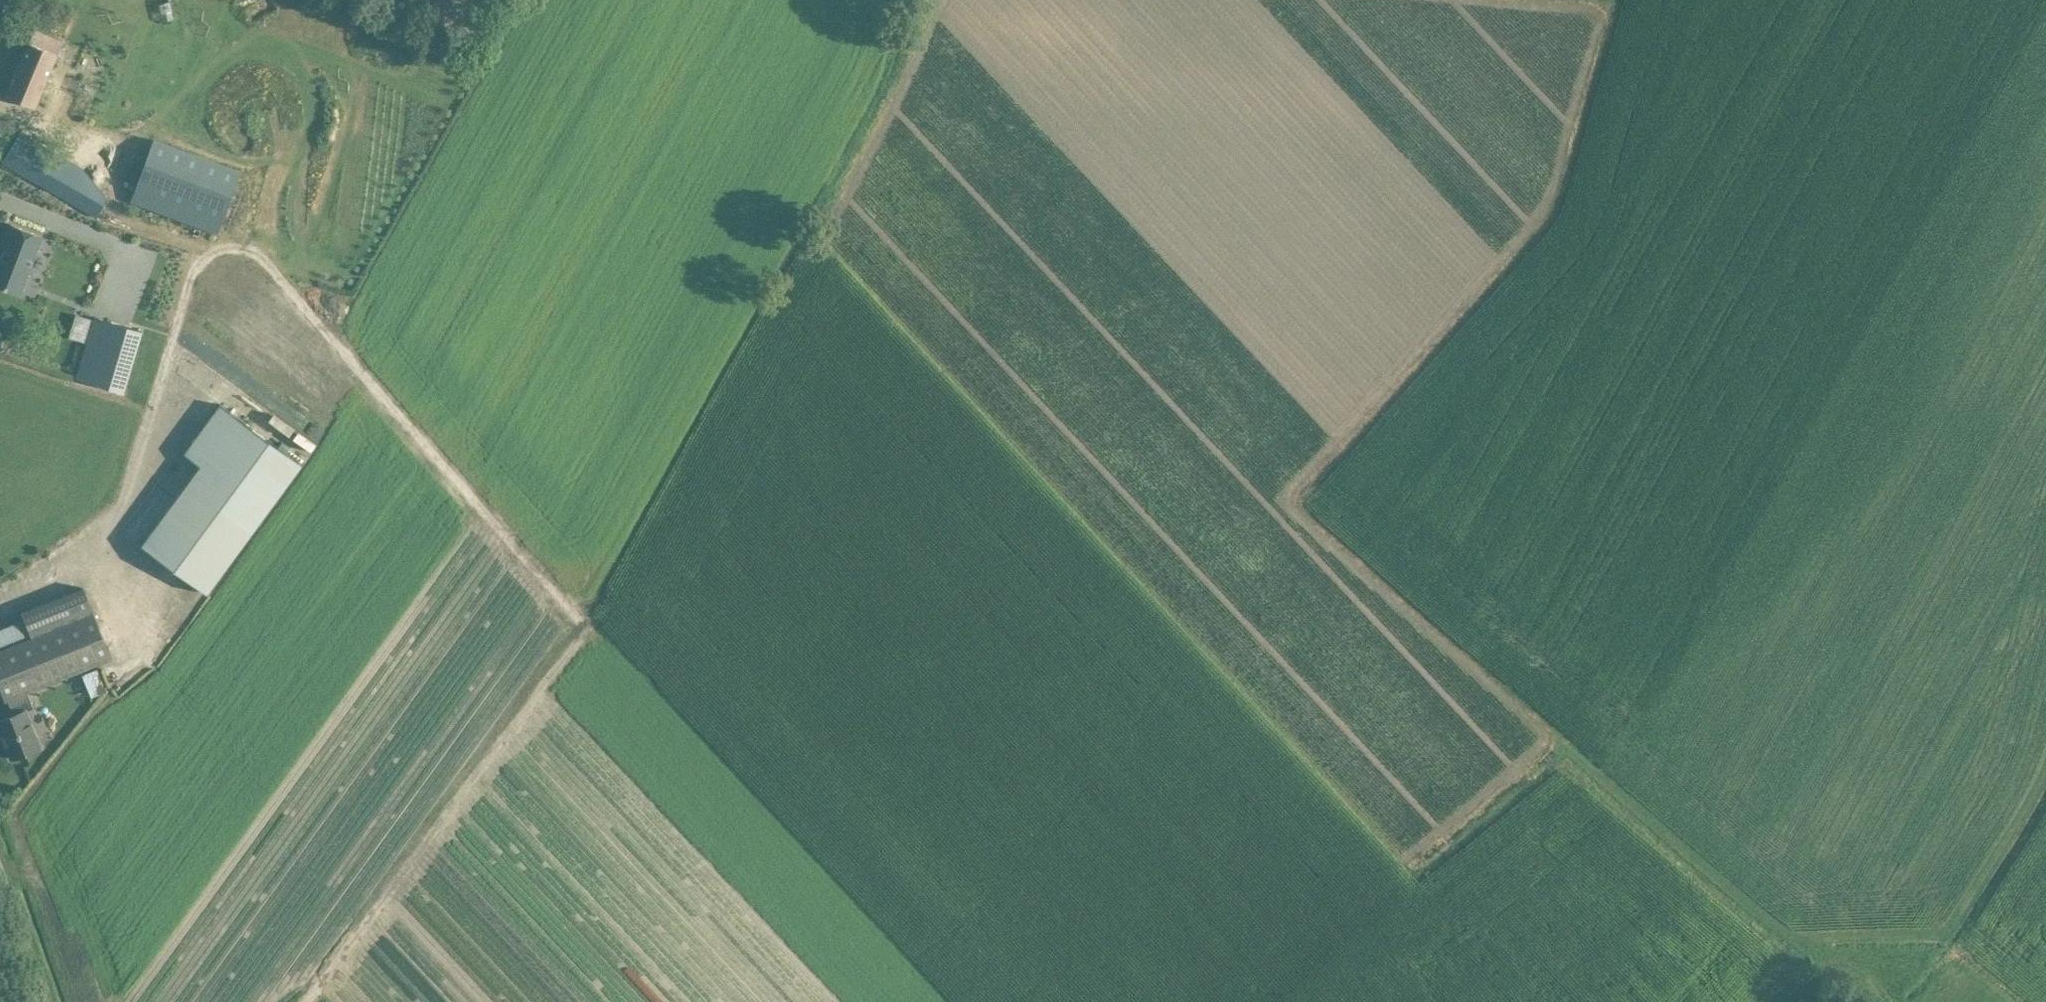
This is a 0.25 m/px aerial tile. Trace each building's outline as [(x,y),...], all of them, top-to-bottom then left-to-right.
[(398,9),(401,0),(377,0),(398,9)] [(62,41),(54,37),(35,29),(7,96),(34,107),(62,41)] [(2,161),(19,171),(96,216),(106,199),(83,168),(20,131),(2,161)] [(131,201),(218,233),(240,171),(154,139),(131,201)] [(0,258),(0,286),(21,294),(43,236),(11,224),(1,250),(3,250),(0,258)] [(77,378),(123,392),(141,331),(95,317),(77,378)] [(200,465),(141,545),(207,593),(302,463),(220,403),(184,453),(200,465)] [(94,613),(83,587),(22,611),(25,619),(0,629),(0,686),(6,700),(8,699),(14,714),(0,720),(0,730),(12,758),(30,751),(41,746),(27,710),(34,707),(28,691),(112,657),(94,613)] [(96,671),(83,677),(88,689),(101,684),(96,671)]
